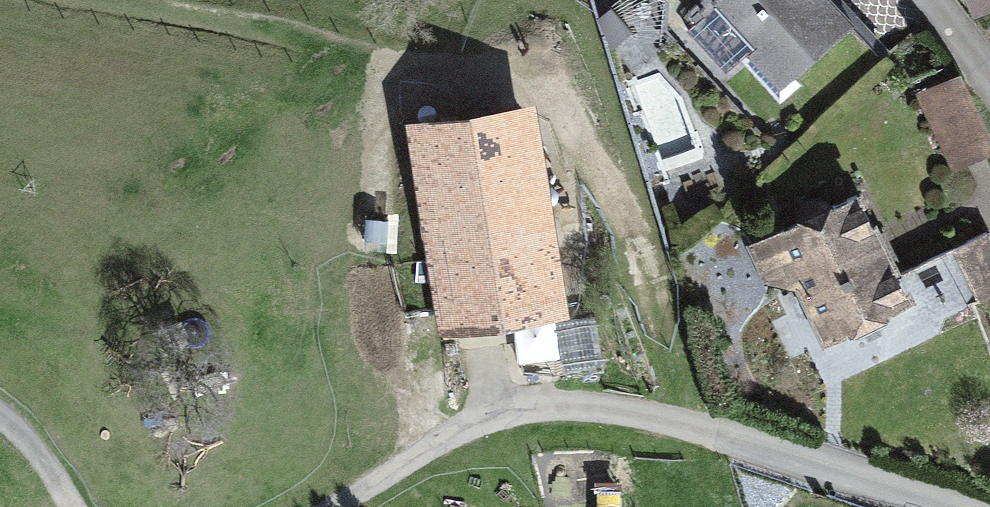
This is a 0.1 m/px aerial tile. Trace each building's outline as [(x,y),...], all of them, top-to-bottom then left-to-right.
[(833,0),(714,0),(757,48),(742,61),(780,105),(801,86),(794,78),(855,24),(833,0)] [(974,21),(989,14),(989,0),(965,0),(974,21)] [(960,71),(916,93),(953,171),(989,154),(989,134),(960,71)] [(536,100),(406,119),(438,333),(568,313),(536,100)] [(859,191),(746,246),(765,284),(798,289),(826,347),(914,304),(899,273),(859,191)] [(899,273),(914,304),(926,328),(989,298),(989,230),(899,273)]
